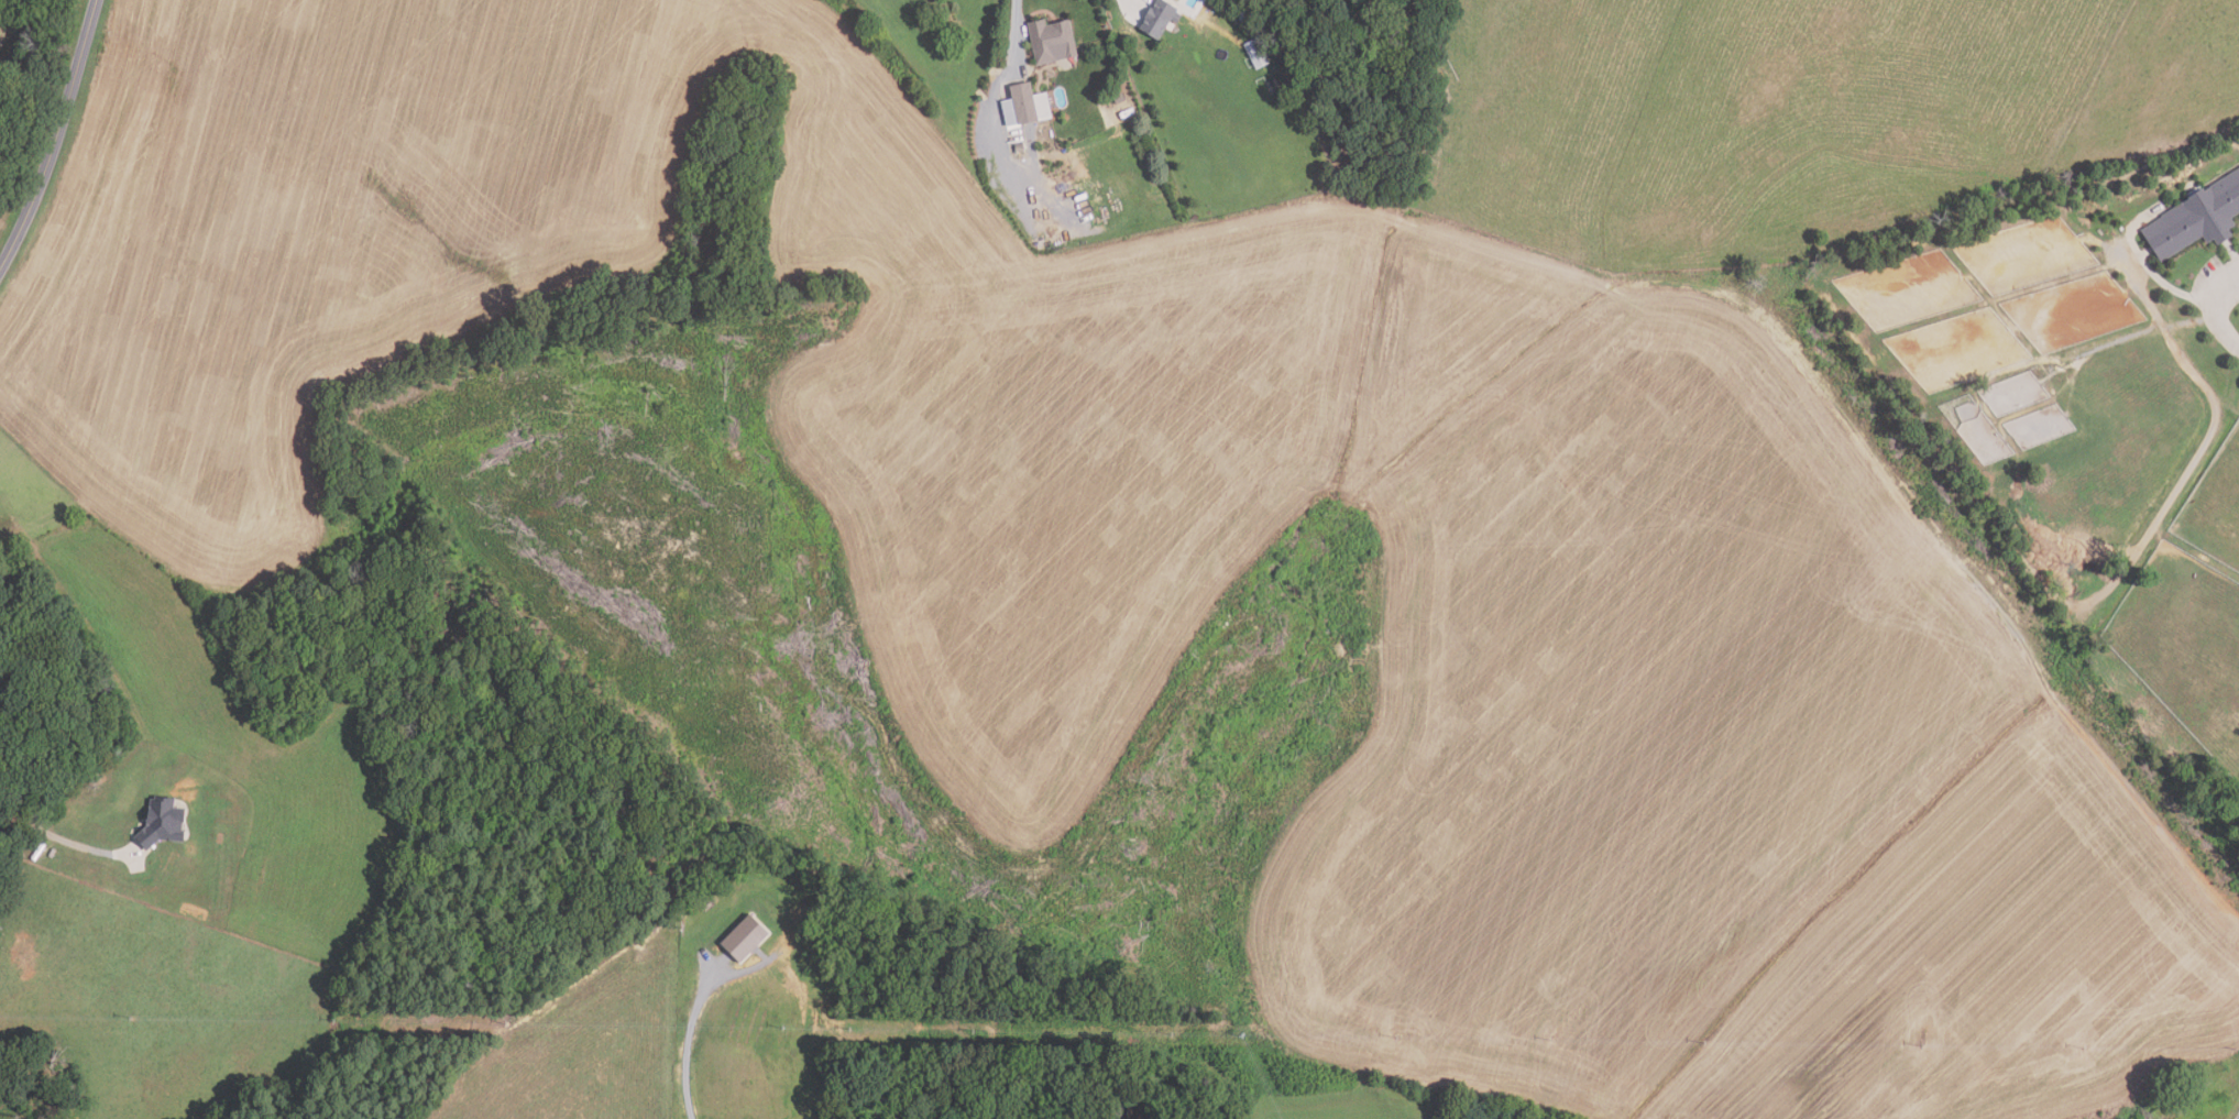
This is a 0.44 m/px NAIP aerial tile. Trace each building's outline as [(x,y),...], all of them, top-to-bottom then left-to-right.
[(1142,26),(1157,0),(1167,0),(1176,6),(1159,36),(1142,26)] [(1247,12),(1251,21),(1243,23),(1240,14),(1247,12)] [(1039,66),(1030,23),(1047,20),(1049,25),(1072,20),(1079,57),(1039,66)] [(1245,45),(1260,39),(1272,64),(1258,70),(1245,45)] [(1010,128),(1003,102),(1016,99),(1012,87),(1033,83),(1036,96),(1050,92),(1055,118),(1010,128)] [(2200,191),(2238,167),(2238,213),(2229,219),(2233,227),(2227,231),(2231,237),(2216,246),(2211,240),(2205,244),(2200,237),(2159,263),(2139,232),(2160,218),(2159,217),(2183,200),(2182,198),(2198,187),(2200,191)] [(12,695),(0,707),(0,680),(9,688),(7,690),(12,695)] [(28,791),(17,783),(25,770),(36,779),(28,791)] [(188,841),(163,840),(149,851),(138,836),(150,826),(152,798),(156,798),(156,794),(179,797),(178,807),(189,807),(189,821),(187,821),(186,829),(188,829),(188,841)] [(773,933),(744,963),(723,942),(753,912),(773,933)]
